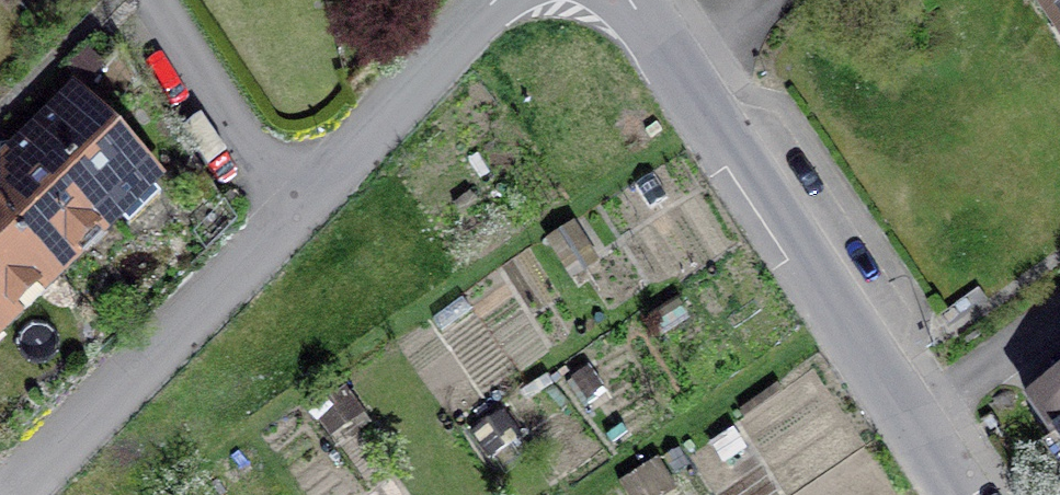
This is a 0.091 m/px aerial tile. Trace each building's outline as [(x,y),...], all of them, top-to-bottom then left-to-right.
[(1059,42),(1059,0),(1032,0),(1059,42)] [(0,171),(0,190),(83,272),(180,175),(87,83),(0,171)] [(83,272),(0,190),(0,355),(83,272)] [(469,374),(546,338),(513,267),(436,304),(469,374)] [(1035,418),(1059,455),(1059,402),(1035,418)]
